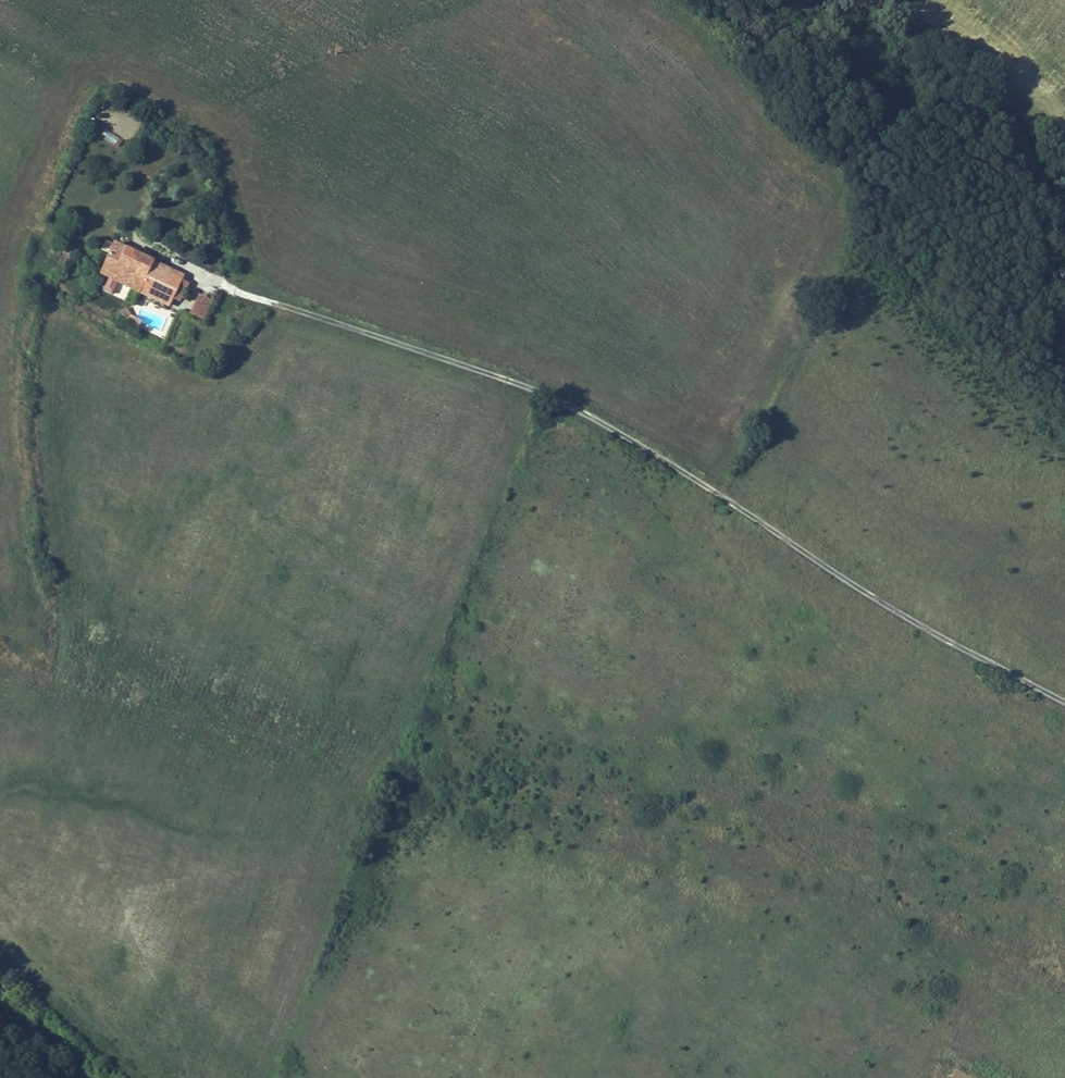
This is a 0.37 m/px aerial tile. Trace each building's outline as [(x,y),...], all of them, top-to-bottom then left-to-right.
[(213,290),(202,285),(123,252),(109,281),(185,315),(197,320),(213,290)]
